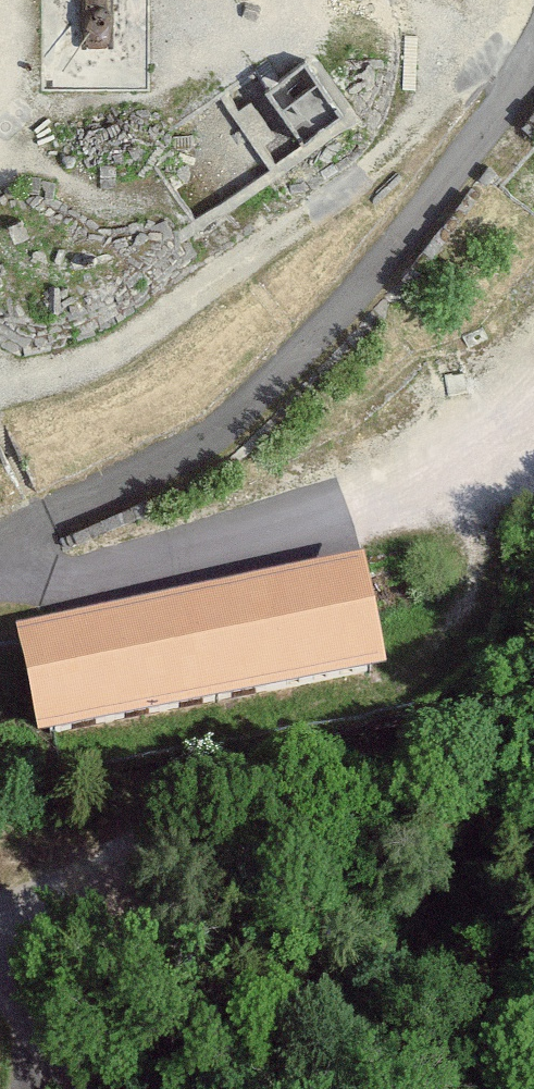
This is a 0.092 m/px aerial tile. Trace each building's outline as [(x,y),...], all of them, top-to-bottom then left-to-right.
[(276,173),(351,120),(313,67),(275,93),(257,68),(220,94),(276,173)] [(17,625),(22,643),(42,734),(383,664),(362,551),(17,625)]
